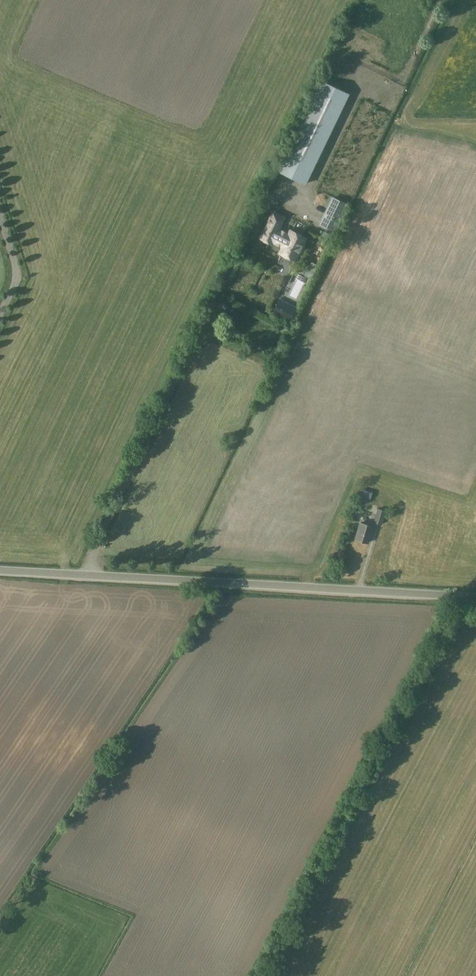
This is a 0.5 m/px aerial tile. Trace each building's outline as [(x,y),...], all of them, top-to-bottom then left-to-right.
[(277,169),(305,182),(349,92),(321,79),(277,169)] [(319,224),(333,231),(346,202),(332,196),(319,224)] [(296,261),(307,237),(290,228),(288,232),(280,229),(286,217),(272,211),(259,237),(281,248),(278,253),(296,261)] [(279,298),(272,313),(291,322),(298,307),(279,298)] [(361,489),(359,495),(371,499),(372,492),(361,489)] [(378,509),(374,523),(382,525),(386,511),(378,509)] [(368,543),(373,527),(361,523),(356,539),(368,543)]
